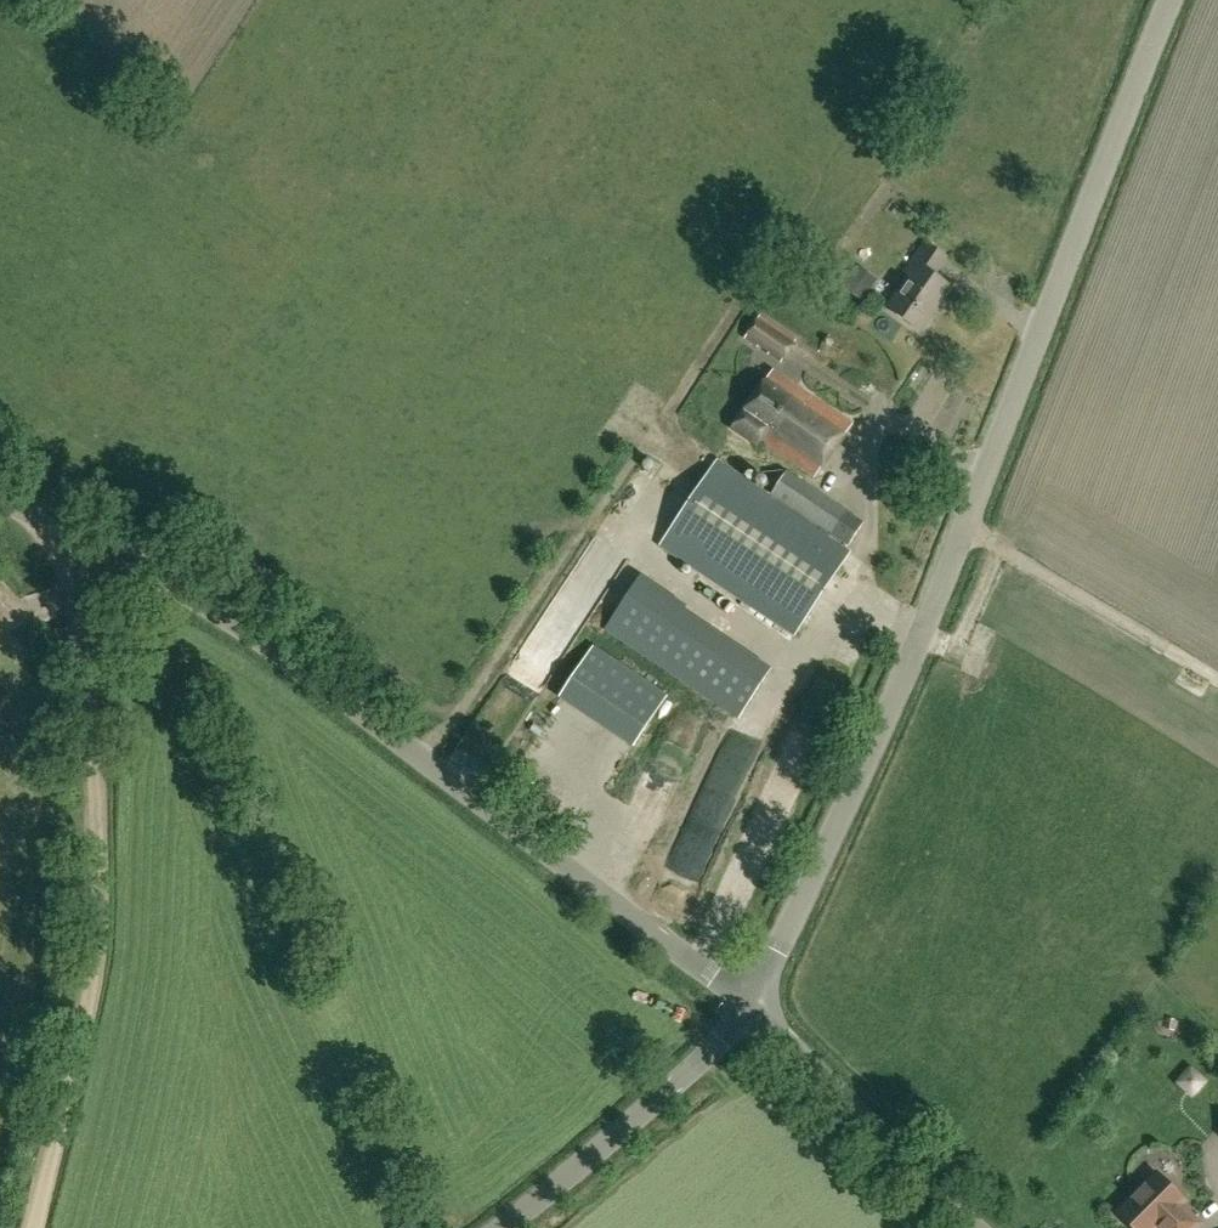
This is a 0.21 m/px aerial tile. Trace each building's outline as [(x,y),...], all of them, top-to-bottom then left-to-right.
[(920,332),(951,288),(933,276),(946,258),(926,244),(905,273),(910,276),(887,309),(920,332)] [(858,265),(849,278),(843,274),(836,284),(853,295),(868,272),(858,265)] [(796,340),(760,316),(745,339),(758,347),(760,344),(771,351),(768,354),(781,363),(796,340)] [(815,478),(852,424),(773,369),(733,427),(757,445),(761,441),(815,478)] [(786,472),(769,499),(716,464),(663,543),(796,632),(849,553),(828,539),(831,534),(848,546),(863,524),(786,472)] [(739,716),(768,672),(636,584),(607,629),(739,716)] [(560,698),(634,746),(666,697),(593,649),(560,698)] [(1201,1224),(1182,1205),(1185,1202),(1157,1174),(1118,1213),(1133,1227),(1197,1227),(1201,1224)]
